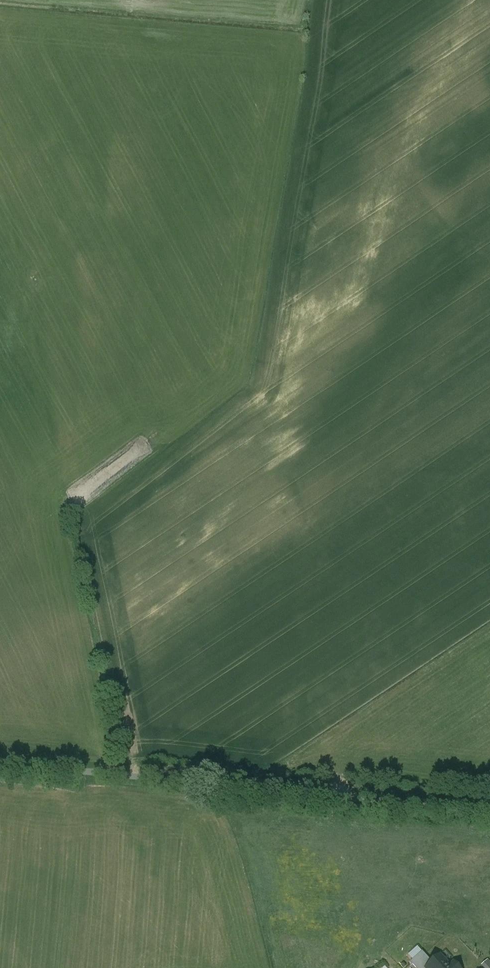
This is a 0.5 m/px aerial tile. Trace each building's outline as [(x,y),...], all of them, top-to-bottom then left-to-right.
[(440,953),(431,960),(422,950),(410,961),(416,967),(460,967),(453,960),(450,963),(440,953)] [(484,967),(489,967),(489,959),(489,958),(481,965),(484,967)]
